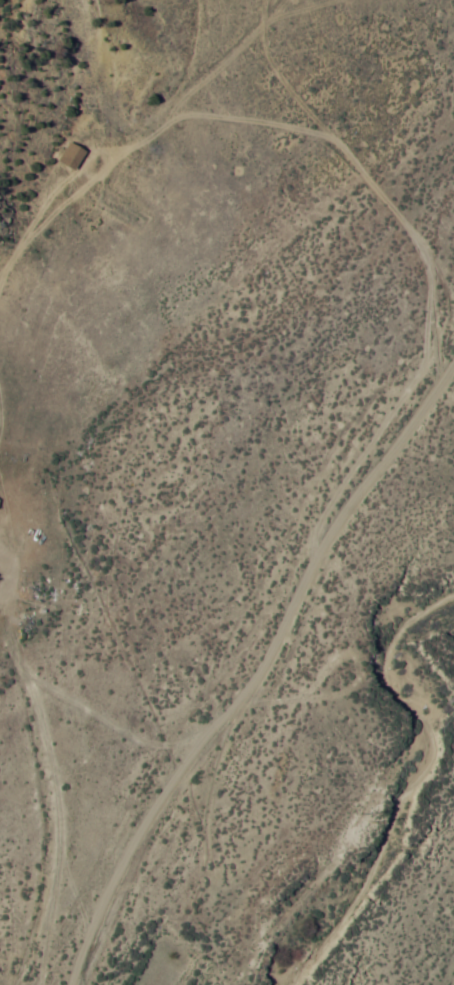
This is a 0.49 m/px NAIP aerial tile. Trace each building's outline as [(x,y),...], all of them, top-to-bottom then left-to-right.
[(73,171),(85,152),(70,143),(59,162),(73,171)]
